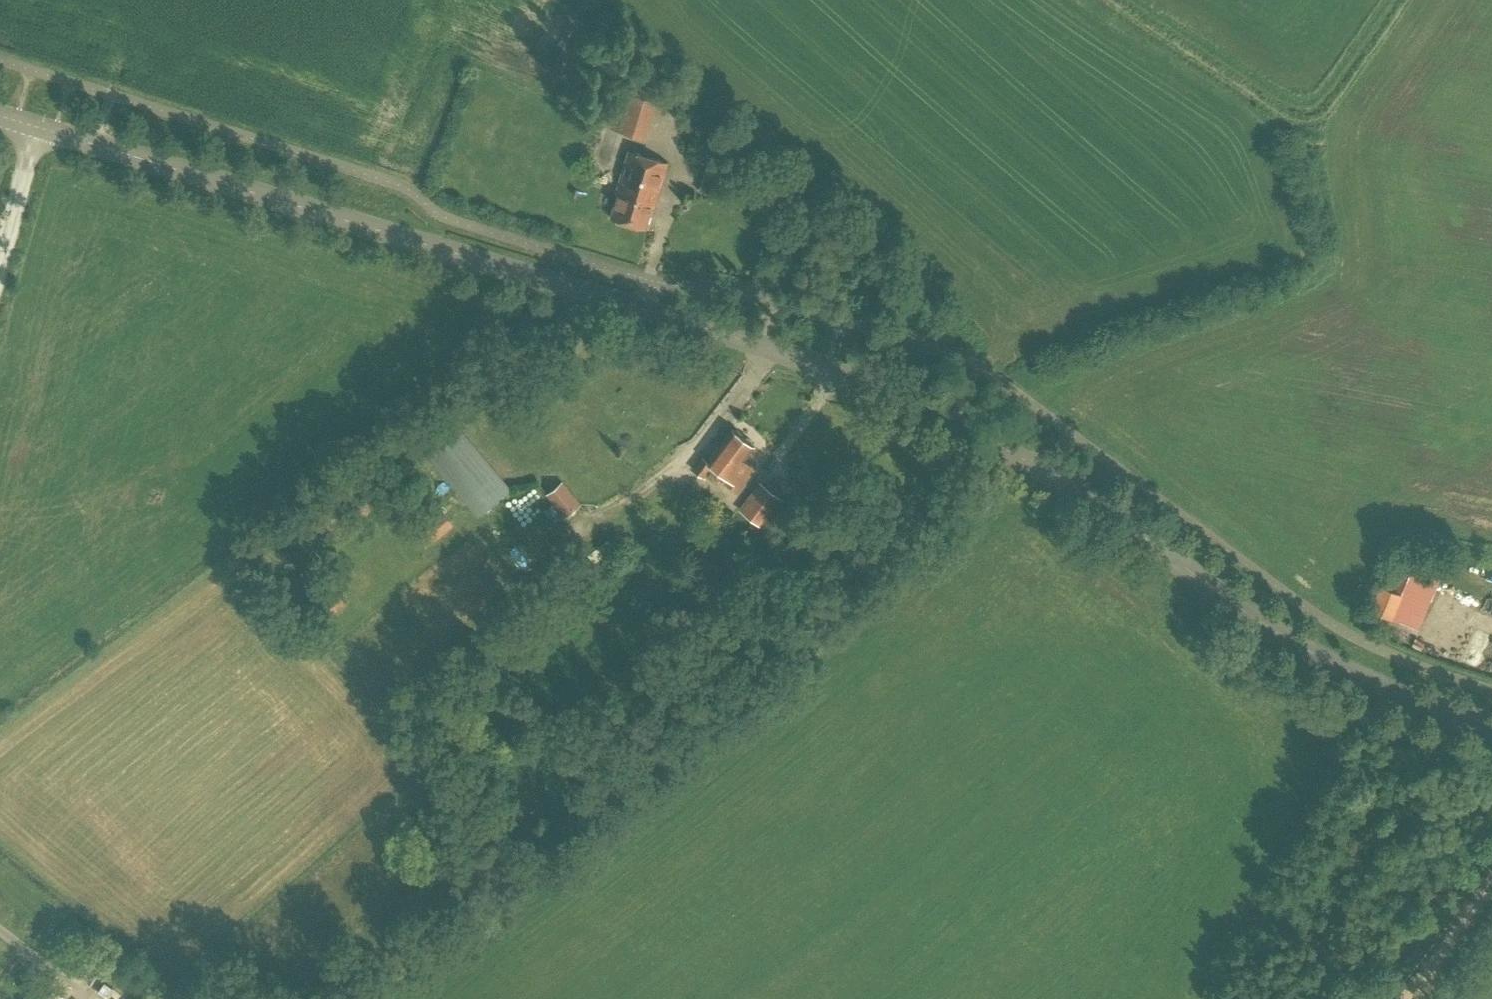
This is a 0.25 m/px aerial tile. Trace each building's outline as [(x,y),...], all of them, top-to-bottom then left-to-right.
[(645,138),(657,100),(618,87),(606,126),(645,138)] [(654,205),(667,162),(628,151),(616,193),(618,194),(611,217),(645,227),(652,204),(654,205)] [(478,516),(511,488),(458,426),(425,453),(478,516)] [(756,468),(744,458),(754,445),(732,428),(708,460),(702,456),(692,469),(702,476),(711,464),(729,478),(726,482),(739,492),(756,468)] [(762,527),(783,498),(760,481),(739,509),(762,527)] [(561,482),(546,494),(564,517),(580,504),(561,482)] [(425,547),(452,524),(439,507),(412,528),(425,547)] [(1379,585),(1370,609),(1391,617),(1401,594),(1402,591),(1381,582),(1379,585)] [(105,984),(97,993),(105,998),(125,998),(105,984)] [(141,998),(164,998),(151,988),(141,998)]
